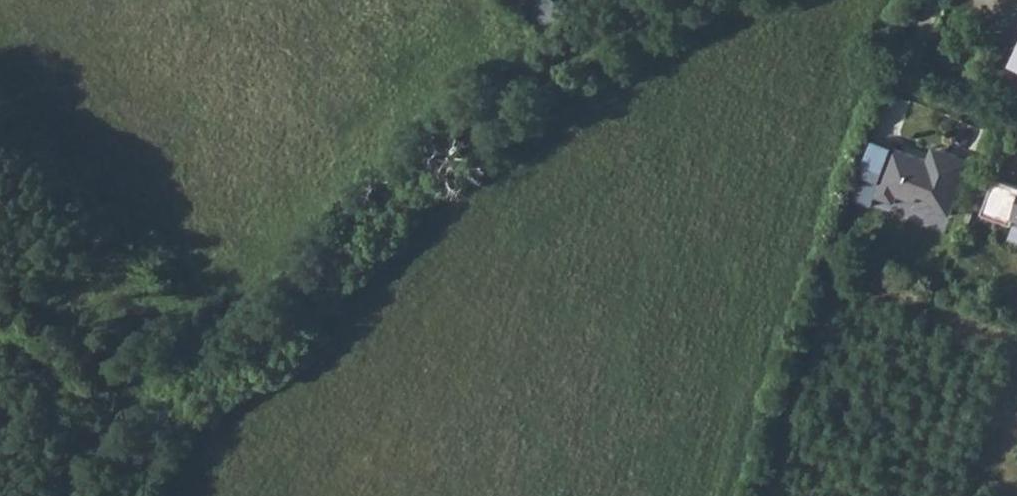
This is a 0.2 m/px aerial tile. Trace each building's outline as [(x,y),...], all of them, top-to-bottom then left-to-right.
[(564,10),(555,0),(524,0),(546,25),(564,10)] [(928,160),(875,140),(852,198),(872,206),(876,197),(895,204),(898,196),(916,203),(919,195),(933,200),(938,211),(950,216),(971,161),(942,149),(936,163),(928,160)] [(936,163),(942,149),(934,146),(928,160),(936,163)] [(983,214),(1013,225),(1016,218),(1016,219),(1016,186),(996,178),(983,214)]
